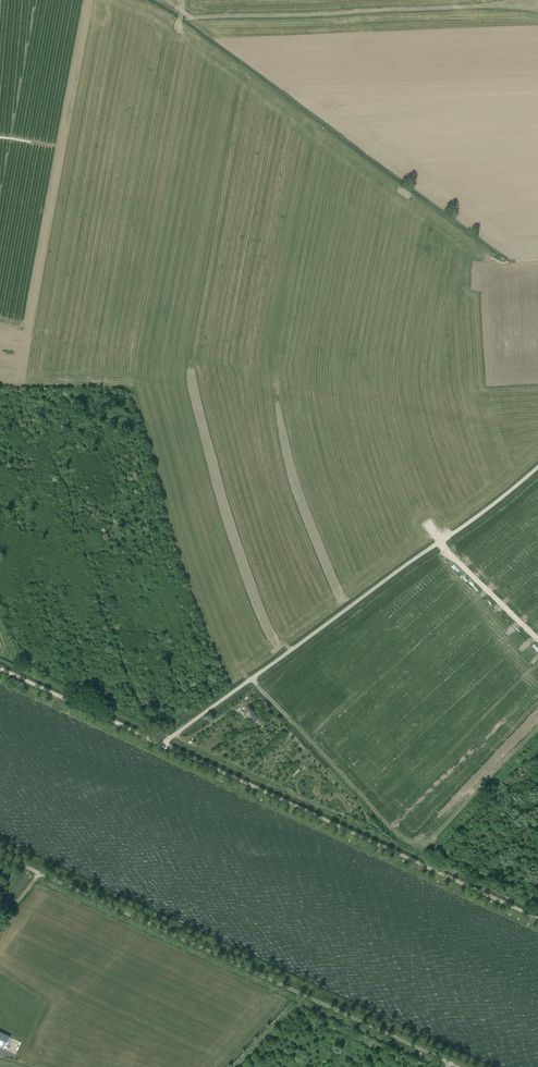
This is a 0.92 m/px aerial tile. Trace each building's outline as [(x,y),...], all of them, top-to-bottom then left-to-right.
[(253,713),(248,718),(255,724),(260,719),(253,713)] [(10,1037),(0,1032),(0,1046),(5,1049),(10,1037)]
